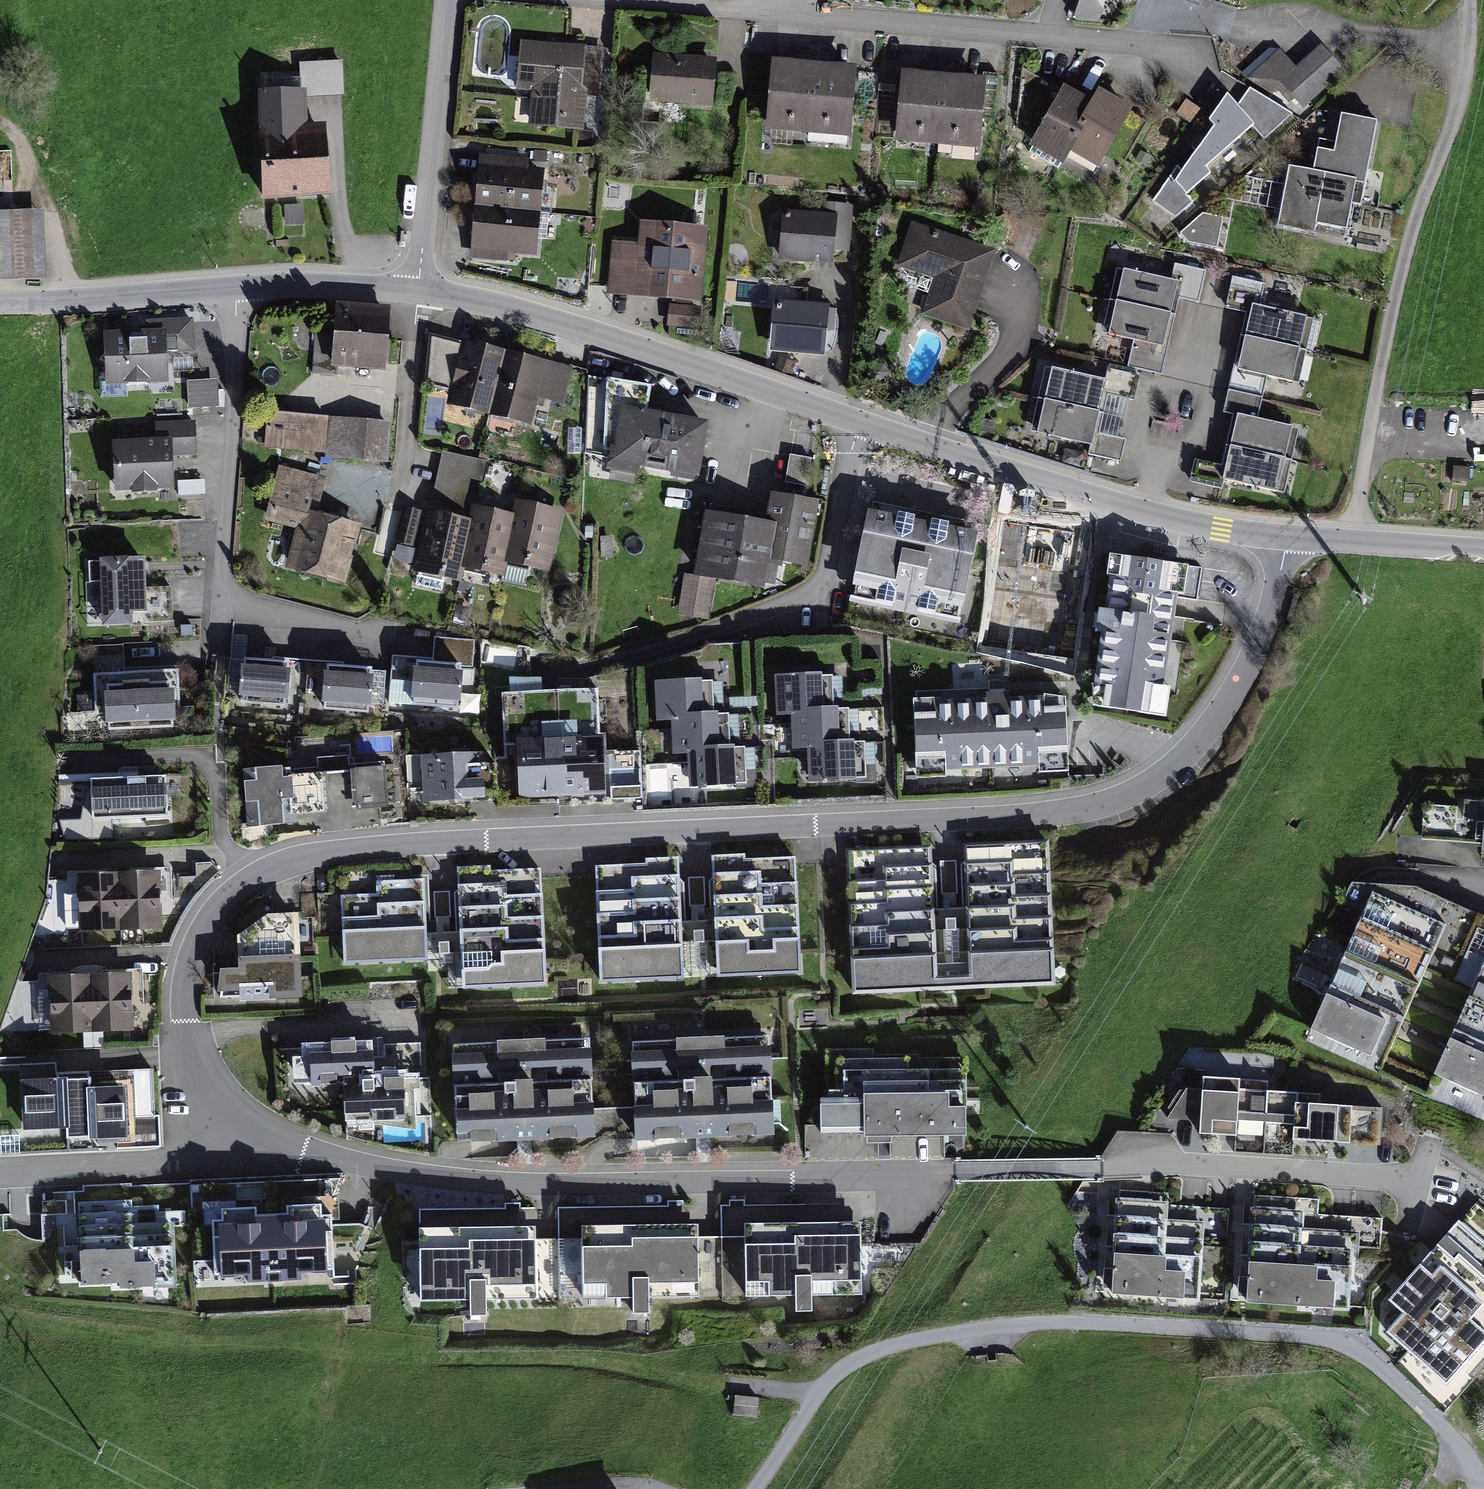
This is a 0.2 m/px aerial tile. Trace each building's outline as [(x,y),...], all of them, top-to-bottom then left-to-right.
[(1078,15),(1102,15),(1102,0),(1078,0),(1078,15)] [(593,51),(523,46),(519,97),(538,98),(535,129),(586,133),(593,51)] [(1307,114),(1348,78),(1325,52),(1299,74),(1284,57),(1249,87),(1273,100),(1285,89),(1307,114)] [(721,65),(657,59),(653,103),(717,110),(721,65)] [(820,69),(778,65),(772,132),(813,136),(820,69)] [(862,73),(820,69),(813,136),(855,140),(862,73)] [(950,81),(909,77),(902,144),(944,148),(950,81)] [(992,85),(950,81),(944,148),(985,152),(992,85)] [(1070,93),(1037,150),(1066,167),(1074,153),(1100,110),(1070,93)] [(1268,144),(1295,120),(1254,95),(1244,108),(1233,97),(1212,125),(1218,135),(1177,191),(1170,188),(1156,208),(1179,223),(1194,209),(1191,203),(1216,182),(1212,175),(1259,135),(1268,144)] [(1100,110),(1074,153),(1104,171),(1138,114),(1108,96),(1100,110)] [(263,99),(268,203),(334,200),(331,130),(314,131),(312,97),(263,99)] [(1359,239),(1381,127),(1348,121),(1341,156),(1325,153),(1320,176),(1294,171),(1282,232),(1321,239),(1323,232),(1359,239)] [(486,162),(481,212),(543,218),(547,177),(527,176),(528,166),(486,162)] [(543,218),(481,212),(476,263),(518,267),(519,257),(539,259),(543,218)] [(4,294),(4,287),(50,286),(47,215),(0,217),(0,294),(4,294)] [(842,222),(786,216),(782,260),(837,266),(842,222)] [(1000,255),(916,228),(902,271),(940,283),(928,320),(975,335),(1000,255)] [(611,301),(706,309),(712,236),(644,230),(642,250),(616,248),(611,301)] [(1172,285),(1119,273),(1105,338),(1137,345),(1131,371),(1164,378),(1180,302),(1201,307),(1207,278),(1175,271),(1172,285)] [(1303,386),(1317,321),(1263,309),(1268,290),(1236,283),(1229,313),(1250,318),(1232,398),(1265,405),(1271,379),(1303,386)] [(832,313),(780,308),(776,354),(828,359),(832,313)] [(400,315),(341,309),(336,370),(394,375),(400,315)] [(704,314),(673,311),(671,331),(702,334),(704,314)] [(150,336),(107,337),(108,391),(171,389),(170,359),(197,358),(196,325),(149,327),(150,336)] [(334,373),(332,338),(314,339),(316,374),(334,373)] [(510,357),(457,343),(448,379),(459,382),(452,410),(494,421),(510,357)] [(576,373),(510,357),(494,421),(535,431),(541,408),(566,414),(576,373)] [(1110,385),(1049,371),(1035,436),(1097,449),(1094,460),(1124,467),(1129,445),(1104,439),(1112,401),(1138,406),(1143,383),(1112,376),(1110,385)] [(1291,499),(1305,434),(1261,425),(1265,405),(1232,398),(1228,419),(1239,421),(1227,473),(1202,468),(1197,490),(1227,496),(1229,485),(1291,499)] [(713,428),(625,411),(614,470),(701,487),(713,428)] [(395,429),(270,419),(267,458),(392,467),(395,429)] [(158,443),(115,445),(116,498),(179,497),(178,467),(200,466),(198,429),(157,430),(158,443)] [(491,465),(447,457),(437,507),(466,513),(471,484),(487,487),(491,465)] [(297,536),(288,574),(347,587),(360,529),(318,519),(326,484),(283,474),(270,530),(297,536)] [(772,525),(711,514),(699,580),(687,577),(679,620),(710,626),(718,583),(772,593),(777,565),(812,572),(824,507),(777,498),(772,525)] [(1066,506),(1016,500),(1008,558),(1059,564),(1066,506)] [(564,513),(519,505),(516,519),(508,565),(553,573),(564,513)] [(516,519),(477,512),(474,524),(465,572),(505,579),(508,565),(516,519)] [(424,518),(405,515),(399,548),(418,552),(424,518)] [(474,524),(431,516),(420,577),(463,585),(465,572),(474,524)] [(985,539),(875,517),(858,602),(968,624),(985,539)] [(1196,573),(1117,560),(1091,710),(1170,723),(1196,573)] [(149,567),(103,568),(105,635),(151,634),(149,567)] [(434,666),(420,665),(417,709),(461,712),(464,670),(473,671),(475,645),(436,642),(434,666)] [(294,668),(249,665),(246,709),(291,712),(294,668)] [(377,674),(333,671),(329,715),(374,718),(377,674)] [(182,676),(96,678),(98,729),(184,726),(182,676)] [(836,716),(836,680),(778,681),(779,717),(796,717),(836,716)] [(716,722),(716,686),(659,687),(659,723),(676,722),(716,722)] [(1074,773),(1071,694),(918,699),(921,778),(1074,773)] [(566,744),(599,743),(598,696),(509,699),(511,746),(522,746),(566,744)] [(854,752),(853,716),(836,716),(796,717),(796,753),(812,753),(854,752)] [(734,757),(733,721),(716,722),(676,722),(677,758),(692,758),(734,757)] [(599,743),(566,744),(568,804),(612,802),(609,743),(599,743)] [(566,744),(522,746),(524,805),(568,804),(566,744)] [(870,788),(869,752),(854,752),(812,753),(812,788),(870,788)] [(489,756),(425,758),(427,806),(491,804),(489,756)] [(750,793),(749,757),(734,757),(692,758),(693,794),(750,793)] [(396,775),(318,778),(321,832),(398,829),(396,775)] [(318,778),(247,781),(249,835),(321,832),(318,778)] [(173,784),(93,786),(95,829),(175,827),(173,784)] [(1430,812),(1428,847),(1483,852),(1483,816),(1430,812)] [(956,924),(958,992),(1057,989),(1052,847),(967,850),(970,923),(956,924)] [(859,996),(958,992),(956,924),(941,924),(939,851),(854,854),(859,996)] [(701,917),(704,986),(803,982),(799,862),(714,865),(716,916),(701,917)] [(605,989),(704,986),(701,917),(687,917),(685,866),(601,869),(605,989)] [(446,926),(448,995),(547,991),(543,871),(458,874),(460,925),(446,926)] [(348,971),(447,968),(446,926),(432,926),(430,875),(345,878),(348,971)] [(165,879),(121,880),(123,939),(167,937),(165,879)] [(121,880),(78,882),(80,941),(123,939),(121,880)] [(1483,972),(1483,924),(1409,891),(1359,889),(1349,913),(1369,921),(1439,952),(1483,972)] [(226,1006),(304,1004),(301,920),(274,921),(244,941),(245,976),(225,977),(226,1006)] [(1384,1079),(1439,952),(1369,921),(1313,1048),(1384,1079)] [(1431,1099),(1483,1122),(1483,977),(1431,1099)] [(137,979),(93,981),(96,1040),(139,1038),(137,979)] [(93,981),(50,982),(52,1041),(96,1040),(93,981)] [(305,1094),(348,1093),(414,1090),(413,1051),(303,1055),(305,1094)] [(644,1144),(780,1138),(776,1054),(640,1061),(644,1144)] [(462,1149),(599,1142),(595,1059),(458,1065),(462,1149)] [(829,1140),(970,1140),(970,1059),(829,1059),(829,1140)] [(124,1083),(80,1084),(82,1143),(126,1142),(124,1083)] [(1273,1087),(1209,1083),(1206,1141),(1263,1144),(1263,1131),(1301,1133),(1302,1111),(1303,1099),(1272,1097),(1273,1087)] [(80,1084),(37,1086),(39,1145),(82,1143),(80,1084)] [(416,1125),(414,1090),(348,1093),(349,1127),(416,1125)] [(1388,1115),(1302,1111),(1301,1133),(1300,1150),(1357,1153),(1357,1144),(1387,1145),(1388,1115)] [(1120,1195),(1116,1303),(1203,1306),(1205,1243),(1227,1244),(1228,1211),(1160,1209),(1161,1197),(1120,1195)] [(1473,1198),(1371,1305),(1371,1334),(1446,1404),(1483,1364),(1483,1208),(1473,1198)] [(1261,1203),(1257,1311),(1357,1315),(1359,1252),(1384,1253),(1385,1225),(1320,1223),(1321,1206),(1261,1203)] [(560,1212),(559,1231),(580,1231),(580,1223),(631,1224),(631,1213),(560,1212)] [(220,1288),(334,1286),(333,1214),(219,1215),(220,1288)] [(746,1221),(796,1223),(796,1216),(727,1214),(725,1296),(744,1296),(746,1221)] [(78,1293),(180,1292),(179,1216),(77,1217),(78,1293)] [(866,1300),(865,1229),(752,1230),(753,1301),(802,1301),(802,1318),(818,1318),(818,1301),(866,1300)] [(703,1302),(703,1231),(590,1232),(591,1303),(640,1303),(640,1320),(656,1320),(656,1303),(703,1302)] [(541,1304),(540,1233),(427,1234),(428,1306),(477,1305),(477,1322),(493,1322),(493,1305),(541,1304)] [(781,1400),(745,1396),(743,1418),(779,1422),(781,1400)]
